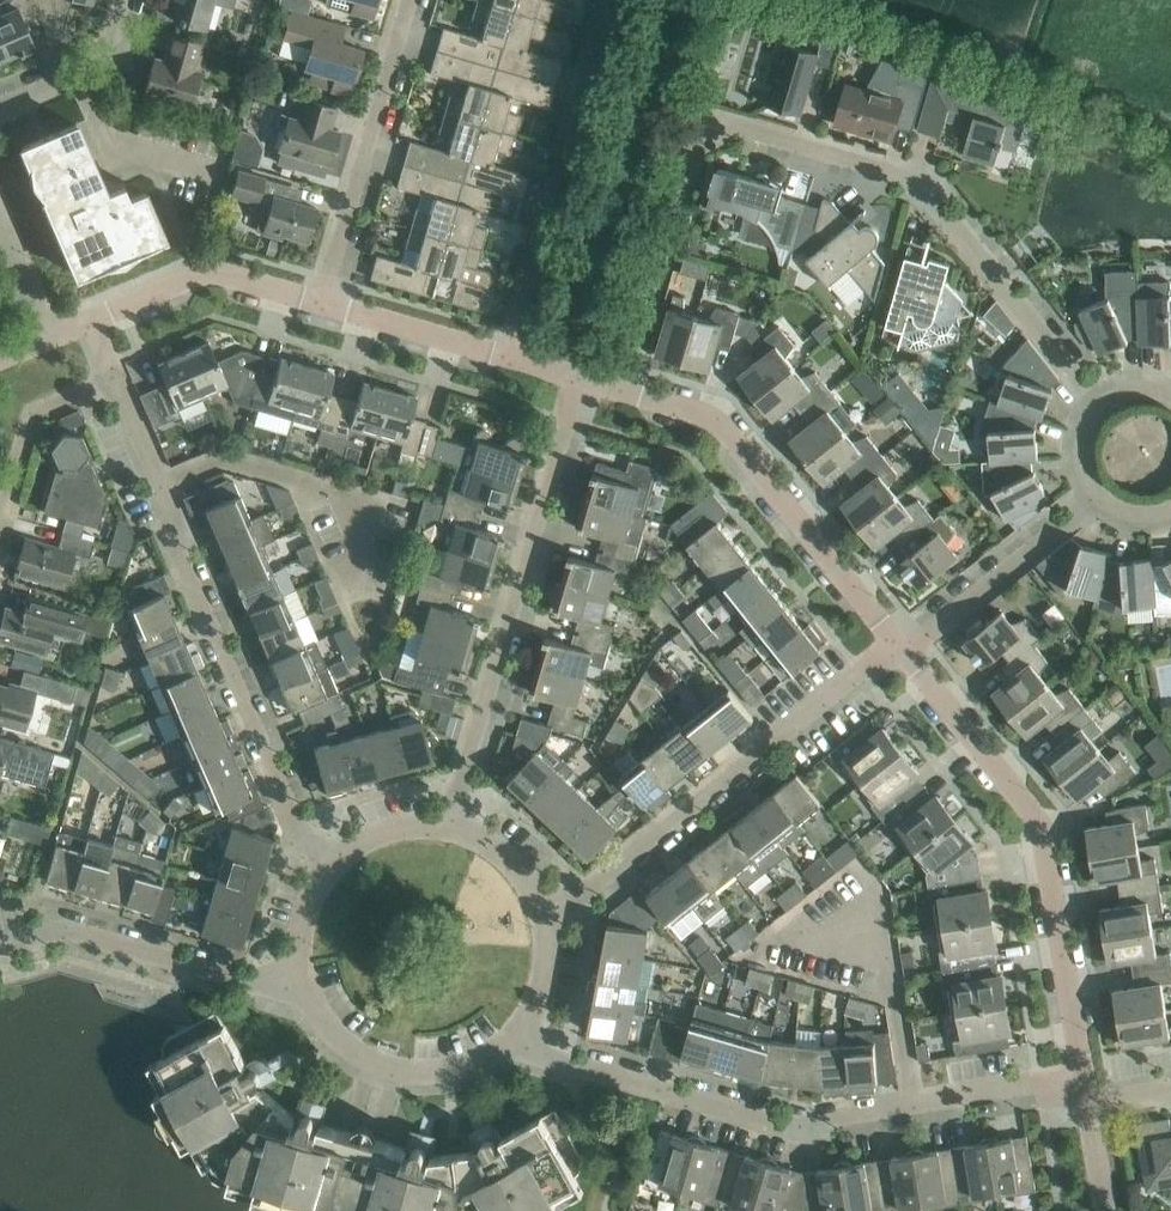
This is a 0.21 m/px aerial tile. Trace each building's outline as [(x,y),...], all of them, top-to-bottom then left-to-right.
[(39,19),(40,19),(32,0),(4,0),(2,1),(7,11),(0,14),(0,36),(9,56),(19,52),(21,54),(36,48),(26,25),(39,19)] [(40,19),(39,19),(47,38),(63,31),(69,11),(64,9),(67,0),(32,0),(40,19)] [(231,0),(173,0),(170,13),(181,16),(179,22),(190,26),(191,24),(206,28),(213,3),(229,7),(231,0)] [(352,11),(373,17),(378,0),(355,0),(352,11)] [(513,9),(481,0),(477,0),(472,19),(486,23),(481,38),(444,27),(441,37),(465,44),(461,56),(497,67),(513,9)] [(516,0),(481,0),(513,9),(516,0)] [(513,9),(549,20),(554,1),(551,0),(516,0),(513,9)] [(543,40),(549,20),(513,9),(497,67),(532,77),(536,64),(560,71),(563,61),(525,50),(529,36),(543,40)] [(337,24),(306,15),(293,11),(285,38),(312,46),(305,67),(314,70),(310,84),(350,95),(363,49),(332,40),(337,24)] [(843,34),(826,27),(819,54),(785,44),(779,64),(773,63),(768,82),(773,83),(767,104),(802,114),(817,63),(833,68),(843,34)] [(144,94),(191,108),(202,73),(195,70),(203,43),(173,34),(165,62),(155,59),(144,94)] [(0,36),(0,60),(9,56),(0,36)] [(913,131),(926,87),(932,68),(886,54),(867,90),(848,84),(837,121),(843,123),(842,125),(854,129),(855,126),(872,131),(871,134),(892,140),(896,126),(913,131)] [(480,124),(497,67),(461,56),(457,70),(433,63),(430,72),(468,83),(464,98),(450,94),(444,114),(480,124)] [(528,91),(532,77),(497,67),(480,124),(515,134),(521,115),(507,111),(511,96),(549,107),(552,98),(528,91)] [(1004,133),(1020,137),(1027,112),(990,101),(991,96),(934,80),(919,130),(941,137),(946,119),(972,126),(963,154),(995,163),(1004,133)] [(299,119),(289,117),(280,149),(282,149),(278,162),(302,170),(302,169),(325,176),(329,163),(330,164),(340,131),(324,127),(326,120),(330,121),(334,106),(305,97),(299,119)] [(463,181),(480,124),(444,114),(439,133),(452,137),(448,152),(410,141),(408,150),(432,157),(428,171),(463,181)] [(130,198),(125,184),(106,192),(77,123),(25,145),(23,150),(76,275),(81,277),(105,266),(124,264),(138,252),(163,242),(165,237),(145,192),(130,198)] [(510,154),(515,134),(480,124),(463,181),(499,191),(503,178),(526,185),(529,175),(492,164),(496,150),(510,154)] [(237,138),(225,135),(222,147),(234,150),(237,138)] [(516,138),(513,146),(520,148),(523,140),(516,138)] [(704,205),(704,206),(715,205),(726,205),(737,207),(747,212),(757,218),(752,234),(775,241),(776,245),(778,251),(780,257),(780,263),(780,279),(781,279),(782,267),(788,268),(794,250),(799,234),(802,224),(808,203),(791,198),(786,197),(782,194),(784,186),(719,168),(708,204),(704,205)] [(290,185),(266,178),(238,170),(232,194),(259,202),(271,206),(264,232),(282,238),(283,234),(308,241),(317,208),(286,199),(290,185)] [(447,238),(463,181),(428,171),(424,184),(400,177),(397,186),(435,197),(431,212),(417,208),(411,228),(447,238)] [(474,225),(478,210),(516,221),(519,211),(495,205),(499,191),(463,181),(447,238),(482,249),(488,229),(474,225)] [(886,263),(873,248),(876,245),(877,244),(878,243),(879,241),(880,239),(880,236),(879,234),(878,231),(877,229),(875,228),(873,226),(871,226),(868,225),(866,226),(861,228),(854,221),(852,223),(833,201),(824,198),(816,228),(827,242),(807,259),(829,285),(849,268),(876,300),(886,263)] [(802,224),(799,234),(827,242),(816,228),(802,224)] [(430,296),(447,238),(411,228),(405,247),(419,251),(415,266),(377,255),(374,264),(398,271),(394,285),(430,296)] [(477,267),(482,249),(447,238),(430,296),(465,306),(469,292),(493,299),(496,289),(490,288),(493,279),(489,270),(477,267)] [(692,239),(688,251),(699,254),(703,242),(692,239)] [(907,256),(884,336),(906,330),(903,341),(910,347),(918,349),(952,342),(958,334),(961,327),(959,317),(963,301),(945,283),(951,263),(931,258),(929,263),(907,256)] [(681,272),(708,279),(712,266),(685,258),(681,272)] [(1141,338),(1139,282),(1138,270),(1106,272),(1107,298),(1081,310),(1100,353),(1129,341),(1128,339),(1140,338),(1141,338)] [(1139,282),(1141,338),(1140,338),(1140,344),(1170,342),(1170,281),(1139,282)] [(684,362),(697,316),(685,312),(685,297),(675,294),(657,354),(684,362)] [(996,297),(982,313),(1005,333),(1015,321),(996,297)] [(732,344),(735,332),(749,337),(756,327),(760,321),(740,315),(741,313),(717,306),(710,319),(697,316),(684,362),(710,370),(719,340),(732,344)] [(757,397),(795,367),(787,357),(795,345),(780,325),(765,338),(756,345),(755,345),(764,356),(740,376),(757,397)] [(756,327),(749,337),(756,345),(765,338),(756,327)] [(1051,387),(1060,377),(1028,338),(1001,369),(1008,375),(999,402),(1038,415),(1038,416),(1043,418),(1053,388),(1051,387)] [(209,341),(183,352),(203,396),(227,386),(235,403),(251,407),(259,378),(265,357),(242,350),(232,355),(234,359),(220,365),(209,341)] [(203,396),(183,352),(158,363),(168,387),(154,394),(166,421),(181,415),(178,407),(203,396)] [(295,411),(308,365),(281,357),(273,382),(259,378),(251,407),(292,419),(295,411)] [(335,373),(308,365),(295,411),(320,418),(318,427),(320,427),(318,437),(331,440),(342,402),(327,398),(335,373)] [(807,410),(832,390),(816,371),(803,377),(795,367),(757,397),(774,418),(798,399),(807,410)] [(864,367),(853,378),(859,385),(871,374),(864,367)] [(898,370),(884,382),(935,445),(945,406),(929,408),(898,370)] [(377,435),(390,389),(364,381),(356,406),(342,402),(331,440),(342,443),(344,434),(349,436),(351,427),(377,435)] [(417,397),(390,389),(377,435),(403,442),(401,451),(416,455),(417,451),(425,426),(410,422),(417,397)] [(808,461),(846,431),(838,421),(847,409),(832,390),(807,410),(815,420),(791,440),(808,461)] [(154,394),(142,399),(154,427),(166,421),(154,394)] [(1034,427),(1038,416),(1038,415),(999,402),(991,399),(981,430),(989,433),(991,461),(1033,459),(1038,459),(1036,427),(1034,427)] [(432,456),(436,442),(441,427),(426,423),(425,426),(417,451),(432,456)] [(475,435),(470,452),(436,442),(432,456),(471,467),(518,481),(526,454),(525,453),(526,449),(525,444),(523,440),(519,437),(514,437),(509,439),(506,443),(505,448),(491,444),(492,440),(492,436),(490,432),(486,430),(482,429),(478,432),(475,435)] [(858,474),(883,454),(868,435),(854,441),(846,431),(808,461),(825,483),(850,463),(858,474)] [(56,470),(44,511),(67,517),(63,531),(81,536),(85,523),(99,527),(107,499),(92,464),(89,463),(87,458),(90,453),(82,435),(63,433),(51,449),(59,467),(64,467),(63,472),(56,470)] [(242,438),(239,450),(251,453),(254,441),(242,438)] [(860,526),(897,495),(889,485),(898,473),(883,454),(858,474),(867,485),(843,504),(860,526)] [(594,473),(586,500),(641,516),(656,466),(633,459),(629,471),(607,464),(602,465),(599,467),(596,471),(596,474),(594,473)] [(1034,471),(1033,459),(991,461),(983,461),(985,494),(994,493),(1007,520),(1049,499),(1036,470),(1034,471)] [(511,508),(518,481),(471,467),(464,493),(449,488),(444,504),(476,513),(480,499),(511,508)] [(215,504),(204,509),(215,534),(250,519),(239,494),(235,496),(228,478),(207,487),(215,504)] [(294,501),(290,490),(269,484),(279,508),(294,501)] [(962,484),(950,493),(956,501),(968,492),(962,484)] [(917,532),(934,518),(919,499),(905,505),(897,495),(860,526),(877,547),(901,528),(910,539),(917,532)] [(586,500),(578,527),(609,536),(605,550),(636,559),(648,518),(641,516),(586,500)] [(298,510),(294,501),(279,508),(283,516),(298,510)] [(444,504),(440,519),(443,520),(451,537),(447,549),(495,563),(502,536),(472,527),(476,513),(444,504)] [(942,512),(934,518),(917,532),(925,543),(901,562),(921,586),(958,556),(948,543),(957,531),(942,512)] [(263,513),(250,519),(215,534),(226,559),(261,544),(274,539),(263,513)] [(688,545),(712,526),(702,514),(678,533),(688,545)] [(705,566),(735,542),(718,521),(712,526),(688,545),(705,566)] [(95,540),(81,536),(63,531),(58,547),(26,538),(16,572),(64,586),(74,552),(90,557),(95,540)] [(1110,558),(1111,559),(1113,553),(1083,543),(1082,545),(1072,537),(1038,564),(1063,595),(1070,589),(1096,598),(1097,598),(1110,558)] [(316,551),(312,542),(297,549),(301,558),(316,551)] [(723,588),(753,564),(735,542),(705,566),(723,588)] [(272,569),(261,544),(226,559),(237,585),(272,569)] [(487,590),(495,563),(447,549),(440,575),(425,570),(421,586),(452,595),(456,581),(487,590)] [(632,575),(636,559),(605,550),(601,564),(570,555),(562,582),(609,596),(617,570),(632,575)] [(320,560),(316,551),(301,558),(305,566),(320,560)] [(1153,564),(1154,564),(1154,558),(1122,560),(1122,562),(1111,559),(1110,558),(1097,598),(1096,598),(1094,605),(1125,616),(1127,607),(1155,606),(1156,605),(1153,564)] [(1156,614),(1170,613),(1170,559),(1165,562),(1166,563),(1154,564),(1153,564),(1156,605),(1155,606),(1156,614)] [(740,609),(770,585),(753,564),(723,588),(710,598),(717,608),(730,598),(740,609)] [(283,595),(272,569),(237,585),(248,610),(283,595)] [(156,577),(134,585),(127,609),(138,634),(175,618),(165,594),(171,591),(164,573),(156,577)] [(338,602),(327,576),(314,582),(321,598),(319,599),(323,608),(338,602)] [(666,598),(679,587),(673,580),(661,590),(666,598)] [(602,621),(609,596),(562,582),(554,609),(585,618),(581,632),(612,641),(617,626),(602,621)] [(748,638),(787,607),(770,585),(740,609),(750,623),(741,630),(748,638)] [(448,609),(452,595),(421,586),(416,601),(431,605),(423,632),(471,645),(479,618),(448,609)] [(685,595),(679,587),(666,598),(672,605),(685,595)] [(283,595),(248,610),(244,611),(245,613),(244,617),(246,622),(248,626),(252,629),(255,627),(259,635),(294,620),(283,595)] [(47,601),(43,617),(6,607),(0,627),(0,641),(45,654),(52,631),(77,638),(85,612),(47,601)] [(342,610),(338,602),(323,608),(327,617),(342,610)] [(804,628),(787,607),(748,638),(755,647),(764,640),(774,653),(804,628)] [(714,630),(708,623),(696,609),(683,619),(701,640),(714,630)] [(981,618),(965,630),(970,637),(965,641),(974,653),(972,655),(978,662),(980,661),(984,665),(1008,646),(1012,651),(1037,631),(1026,617),(1012,622),(1003,611),(986,624),(981,618)] [(186,643),(175,618),(138,634),(149,659),(186,643)] [(305,645),(294,620),(259,635),(270,661),(305,645)] [(792,674),(822,650),(816,643),(821,638),(810,624),(804,628),(774,653),(792,674)] [(693,643),(682,630),(674,636),(685,649),(693,643)] [(719,638),(714,630),(701,640),(707,648),(719,638)] [(1010,714),(1048,683),(1040,673),(1049,661),(1034,643),(1041,637),(1037,631),(1012,651),(1016,656),(1008,663),(1017,673),(993,692),(1010,714)] [(394,680),(423,689),(442,694),(446,679),(446,677),(441,676),(444,666),(463,672),(471,645),(423,632),(412,670),(398,665),(394,680)] [(605,666),(612,641),(581,632),(577,646),(546,637),(538,664),(586,678),(590,662),(605,666)] [(193,640),(186,643),(149,659),(160,685),(197,668),(204,665),(193,640)] [(316,641),(305,645),(270,661),(281,686),(327,666),(316,641)] [(360,651),(356,643),(341,649),(344,658),(360,651)] [(363,660),(360,651),(344,658),(348,666),(363,660)] [(10,665),(23,669),(27,655),(14,652),(10,665)] [(377,660),(376,663),(382,677),(394,680),(398,665),(377,660)] [(748,673),(742,666),(737,660),(724,670),(735,683),(748,673)] [(586,678),(538,664),(530,691),(562,700),(559,712),(558,711),(554,727),(585,736),(589,721),(570,715),(574,704),(578,705),(586,678)] [(338,691),(327,666),(281,686),(291,711),(298,708),(327,696),(336,692),(338,691)] [(106,667),(105,670),(98,668),(96,674),(119,680),(121,671),(106,667)] [(208,694),(197,668),(160,685),(171,710),(208,694)] [(647,669),(642,677),(656,686),(661,677),(647,669)] [(765,695),(748,673),(735,683),(753,705),(765,695)] [(116,690),(119,680),(96,674),(94,680),(101,682),(101,685),(116,690)] [(77,684),(46,675),(41,693),(72,702),(77,684)] [(664,695),(656,686),(642,677),(637,685),(631,697),(643,712),(664,695)] [(1059,727),(1085,706),(1070,688),(1056,694),(1048,683),(1010,714),(1028,735),(1051,716),(1059,727)] [(37,690),(16,684),(15,688),(0,684),(0,722),(25,729),(37,690)] [(77,684),(72,702),(87,707),(92,689),(77,684)] [(423,689),(419,705),(442,711),(451,714),(456,698),(442,694),(423,689)] [(733,736),(754,719),(730,689),(709,706),(733,736)] [(342,707),(336,692),(327,696),(333,711),(342,707)] [(219,719),(208,694),(171,710),(182,735),(219,719)] [(333,711),(327,696),(298,708),(305,724),(333,711)] [(733,736),(709,706),(687,723),(711,753),(733,736)] [(1062,778),(1099,748),(1092,738),(1103,729),(1085,706),(1059,727),(1068,738),(1045,757),(1062,778)] [(391,715),(394,726),(405,766),(432,758),(431,756),(436,755),(440,751),(441,746),(439,739),(436,736),(431,734),(426,736),(421,719),(418,720),(415,708),(391,715)] [(442,711),(437,727),(447,730),(451,714),(442,711)] [(193,760),(237,741),(232,730),(233,730),(228,717),(227,718),(226,715),(219,719),(182,735),(193,760)] [(547,741),(554,727),(523,718),(518,733),(527,736),(547,741)] [(617,719),(612,727),(626,735),(631,727),(617,719)] [(690,771),(711,753),(687,723),(666,741),(690,771)] [(864,780),(901,750),(884,728),(876,734),(867,723),(830,752),(842,767),(852,764),(864,780)] [(85,742),(87,744),(94,751),(105,738),(98,732),(90,726),(85,742)] [(405,766),(394,726),(368,734),(378,773),(405,766)] [(626,735),(612,727),(607,735),(621,744),(626,735)] [(354,787),(352,780),(341,741),(338,730),(327,733),(330,744),(314,748),(327,794),(330,794),(342,791),(342,790),(354,787)] [(530,799),(558,770),(567,760),(547,741),(527,736),(518,733),(514,749),(534,755),(510,780),(530,799)] [(378,773),(368,734),(341,741),(352,780),(378,773)] [(52,762),(69,767),(72,757),(0,737),(0,776),(1,773),(45,786),(52,762)] [(101,757),(112,744),(105,738),(94,751),(101,757)] [(204,786),(248,766),(247,763),(242,750),(241,751),(237,741),(193,760),(204,786)] [(668,788),(690,771),(666,741),(644,758),(668,788)] [(1109,760),(1099,748),(1062,778),(1079,799),(1102,781),(1111,792),(1137,771),(1120,751),(1109,760)] [(1148,768),(1156,778),(1170,770),(1170,749),(1157,760),(1148,768)] [(920,773),(901,750),(864,780),(878,796),(872,805),(884,820),(921,790),(912,779),(920,773)] [(78,769),(101,789),(112,776),(82,751),(78,769)] [(151,778),(144,772),(128,758),(112,765),(140,790),(151,778)] [(668,788),(644,758),(622,775),(628,783),(634,790),(649,808),(655,803),(657,806),(673,793),(668,788)] [(550,818),(578,788),(567,778),(576,769),(567,760),(558,770),(530,799),(550,818)] [(249,768),(248,766),(204,786),(214,811),(224,807),(259,792),(254,781),(255,780),(249,768)] [(808,771),(802,777),(811,788),(817,782),(808,771)] [(822,804),(800,776),(798,774),(776,791),(800,821),(822,804)] [(628,783),(622,775),(609,786),(615,793),(628,783)] [(119,782),(112,776),(101,789),(108,795),(119,782)] [(158,784),(151,778),(140,790),(147,796),(158,784)] [(634,790),(628,783),(615,793),(621,801),(634,790)] [(570,837),(598,807),(578,788),(550,818),(570,837)] [(919,847),(955,818),(938,795),(930,801),(921,790),(884,820),(896,835),(905,831),(919,847)] [(800,821),(776,791),(755,808),(779,838),(800,821)] [(265,806),(259,792),(224,807),(230,820),(247,813),(265,806)] [(181,804),(174,798),(163,810),(171,816),(181,804)] [(618,827),(607,816),(616,807),(607,798),(598,808),(598,807),(570,837),(565,842),(585,861),(618,827)] [(1087,827),(1091,854),(1139,847),(1137,834),(1150,828),(1146,803),(1114,809),(1116,822),(1087,827)] [(779,838),(755,808),(733,825),(769,870),(790,853),(779,838)] [(147,828),(158,815),(150,809),(139,821),(147,828)] [(264,864),(272,838),(252,832),(253,828),(247,813),(230,820),(233,826),(225,853),(264,864)] [(165,822),(158,815),(147,828),(154,834),(165,822)] [(51,827),(38,823),(23,819),(11,816),(6,832),(18,835),(19,833),(34,837),(33,839),(46,843),(51,827)] [(973,840),(955,818),(919,847),(931,864),(927,874),(928,880),(975,873),(972,854),(966,846),(973,840)] [(733,825),(712,843),(736,873),(737,872),(748,886),(769,870),(733,825)] [(72,888),(83,851),(87,837),(60,830),(46,880),(72,888)] [(99,895),(110,858),(114,845),(87,837),(83,851),(72,888),(99,895)] [(838,870),(861,852),(850,839),(835,851),(828,857),(825,853),(825,854),(838,870)] [(736,873),(712,843),(691,860),(714,890),(736,873)] [(126,903),(136,866),(140,853),(114,845),(110,858),(99,895),(126,903)] [(1143,873),(1139,847),(1091,854),(1096,882),(1126,877),(1128,890),(1160,885),(1157,870),(1143,873)] [(152,911),(158,890),(167,860),(140,853),(136,866),(126,903),(152,911)] [(257,891),(264,864),(225,853),(217,880),(257,891)] [(817,887),(838,870),(825,854),(804,871),(817,887)] [(714,890),(691,860),(669,877),(693,906),(704,920),(706,921),(727,904),(714,890)] [(979,891),(975,873),(928,880),(932,904),(942,905),(946,925),(992,918),(988,889),(979,891)] [(669,877),(647,894),(665,916),(682,938),(704,920),(693,906),(669,877)] [(249,918),(257,891),(217,880),(213,894),(200,891),(197,902),(249,918)] [(798,881),(785,891),(795,904),(808,894),(798,881)] [(1164,911),(1160,885),(1128,890),(1130,904),(1100,909),(1105,936),(1152,928),(1150,913),(1164,911)] [(665,916),(647,894),(642,887),(629,897),(652,926),(665,916)] [(158,890),(152,911),(150,919),(166,924),(171,904),(174,895),(158,890)] [(795,904),(785,891),(777,897),(788,910),(795,904)] [(174,895),(171,904),(187,909),(189,899),(174,895)] [(649,930),(647,930),(652,926),(629,897),(611,911),(604,950),(644,958),(649,930)] [(241,944),(249,918),(197,902),(194,911),(207,914),(202,933),(241,944)] [(997,946),(992,918),(946,925),(949,946),(940,951),(943,970),(991,962),(988,947),(997,946)] [(750,919),(742,925),(752,938),(760,932),(750,919)] [(752,938),(742,925),(727,937),(738,950),(752,938)] [(1152,928),(1105,936),(1109,963),(1139,958),(1141,971),(1170,966),(1170,952),(1157,954),(1152,928)] [(723,962),(711,947),(699,957),(711,972),(723,962)] [(639,985),(644,958),(604,950),(599,977),(639,985)] [(914,952),(902,954),(905,969),(916,967),(914,952)] [(993,976),(991,962),(943,970),(946,988),(956,990),(960,1010),(960,1011),(1007,1003),(1002,974),(993,976)] [(1141,971),(1144,985),(1114,990),(1118,1017),(1166,1009),(1162,983),(1170,981),(1170,966),(1141,971)] [(760,987),(765,971),(751,967),(747,983),(760,987)] [(769,990),(774,974),(765,971),(760,987),(769,990)] [(639,985),(599,977),(592,976),(587,1003),(594,1004),(594,1005),(634,1012),(646,1014),(648,1003),(636,1001),(639,985)] [(801,999),(806,983),(790,979),(785,994),(801,999)] [(810,1002),(815,986),(806,983),(801,999),(810,1002)] [(855,1015),(860,999),(850,996),(846,1012),(855,1015)] [(864,1018),(869,1002),(860,999),(855,1015),(864,1018)] [(709,1064),(721,1025),(725,1010),(698,1002),(682,1057),(709,1064)] [(1011,1031),(1007,1003),(960,1011),(960,1010),(953,1011),(958,1038),(955,1039),(957,1055),(1005,1047),(1002,1033),(1011,1031)] [(629,1039),(634,1012),(594,1005),(589,1032),(629,1039)] [(1170,1036),(1166,1009),(1118,1017),(1123,1044),(1170,1036)] [(581,1155),(556,1109),(542,1116),(503,1138),(499,1130),(488,1126),(477,1132),(474,1143),(478,1150),(433,1155),(436,1147),(431,1137),(419,1134),(409,1140),(407,1148),(323,1124),(325,1115),(320,1105),(308,1102),(298,1107),(296,1115),(261,1087),(268,1083),(271,1072),(266,1062),(255,1059),(247,1063),(225,1024),(218,1010),(171,1036),(167,1039),(164,1043),(163,1048),(163,1053),(165,1057),(149,1066),(163,1091),(156,1094),(185,1147),(192,1144),(210,1176),(212,1179),(213,1181),(215,1182),(218,1183),(220,1184),(256,1195),(254,1202),(284,1210),(562,1210),(559,1206),(584,1192),(576,1177),(579,1173),(582,1169),(583,1164),(583,1159),(581,1155)] [(736,1072),(748,1033),(752,1018),(725,1010),(721,1025),(709,1064),(736,1072)] [(763,1080),(771,1040),(769,1039),(773,1024),(752,1018),(748,1033),(736,1072),(763,1080)] [(665,1056),(675,1024),(659,1020),(650,1052),(665,1056)] [(681,1061),(690,1029),(675,1024),(665,1056),(681,1061)] [(878,1083),(877,1066),(895,1064),(890,1031),(874,1033),(875,1042),(848,1044),(850,1093),(876,1092),(875,1083),(878,1083)] [(792,1083),(797,1043),(771,1040),(763,1080),(792,1083)] [(929,1042),(917,1044),(920,1061),(931,1059),(929,1042)] [(821,1086),(822,1046),(797,1043),(792,1083),(821,1086)] [(850,1093),(848,1044),(822,1046),(821,1086),(825,1086),(825,1095),(850,1093)] [(1170,1186),(1170,1125),(1170,1118),(1136,1124),(1147,1190),(1170,1186)] [(620,1128),(619,1132),(617,1140),(629,1143),(632,1131),(620,1128)] [(683,1190),(698,1135),(693,1136),(689,1137),(661,1129),(645,1184),(650,1185),(651,1180),(683,1190)] [(1036,1190),(1027,1134),(998,1139),(995,1137),(990,1136),(989,1136),(999,1192),(1031,1186),(1032,1191),(1036,1190)] [(717,1205),(733,1150),(706,1142),(704,1139),(700,1136),(698,1135),(683,1190),(716,1199),(714,1204),(717,1205)] [(999,1192),(989,1136),(987,1136),(983,1139),(981,1141),(953,1146),(962,1203),(965,1202),(965,1197),(999,1192)] [(962,1203),(953,1146),(924,1151),(921,1149),(916,1148),(915,1148),(925,1204),(958,1199),(958,1204),(962,1203)] [(915,1148),(914,1149),(909,1151),(907,1154),(879,1158),(888,1210),(891,1210),(925,1204),(915,1148)] [(771,1157),(770,1156),(764,1157),(761,1158),(733,1150),(717,1205),(721,1206),(723,1201),(741,1207),(740,1210),(755,1210),(771,1157)] [(805,1171),(778,1163),(776,1160),(772,1157),(771,1157),(755,1210),(803,1210),(805,1171)] [(879,1158),(850,1163),(847,1162),(843,1161),(841,1161),(850,1210),(888,1210),(879,1158)] [(841,1161),(840,1161),(836,1164),(834,1166),(805,1171),(803,1210),(850,1210),(841,1161)]
